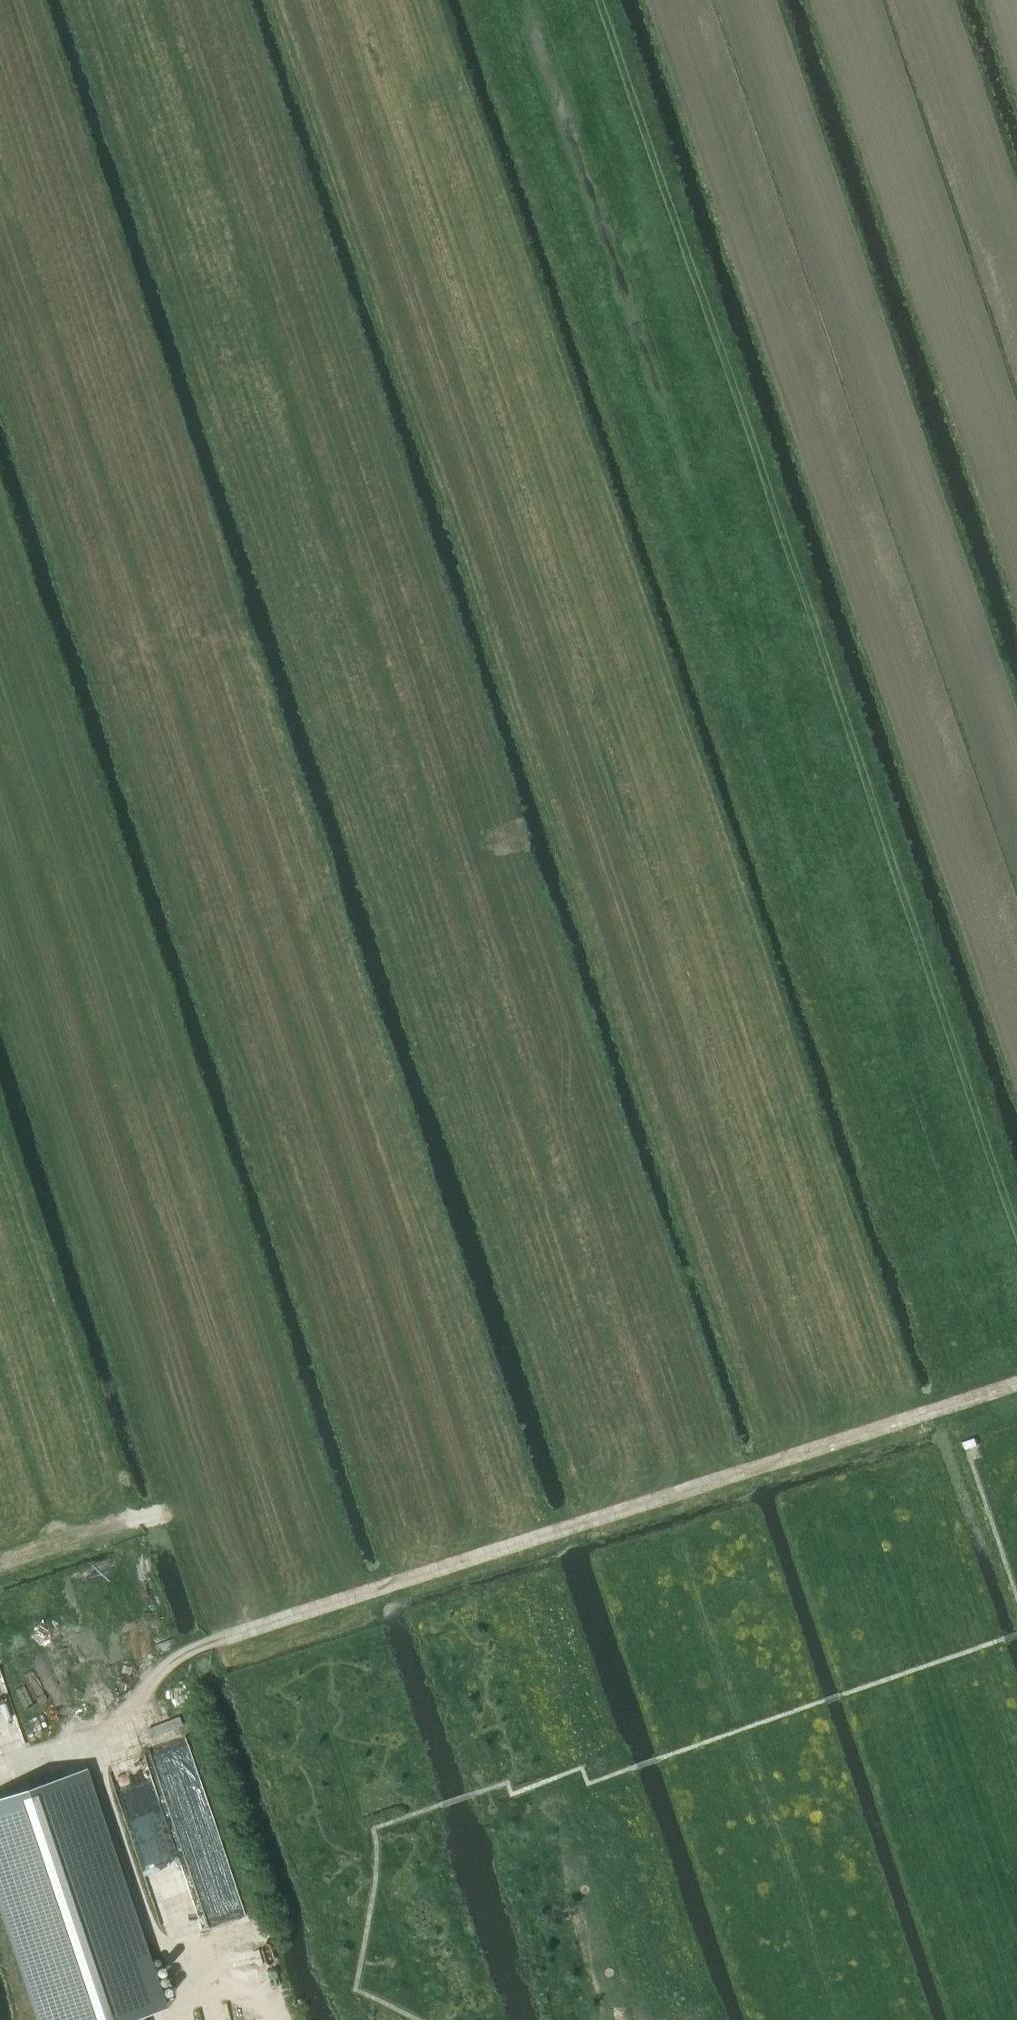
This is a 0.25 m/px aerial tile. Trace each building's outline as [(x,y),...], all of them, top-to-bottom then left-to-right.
[(0,1799),(0,1903),(39,2019),(141,2019),(140,2015),(162,2008),(83,1771),(0,1799)]
